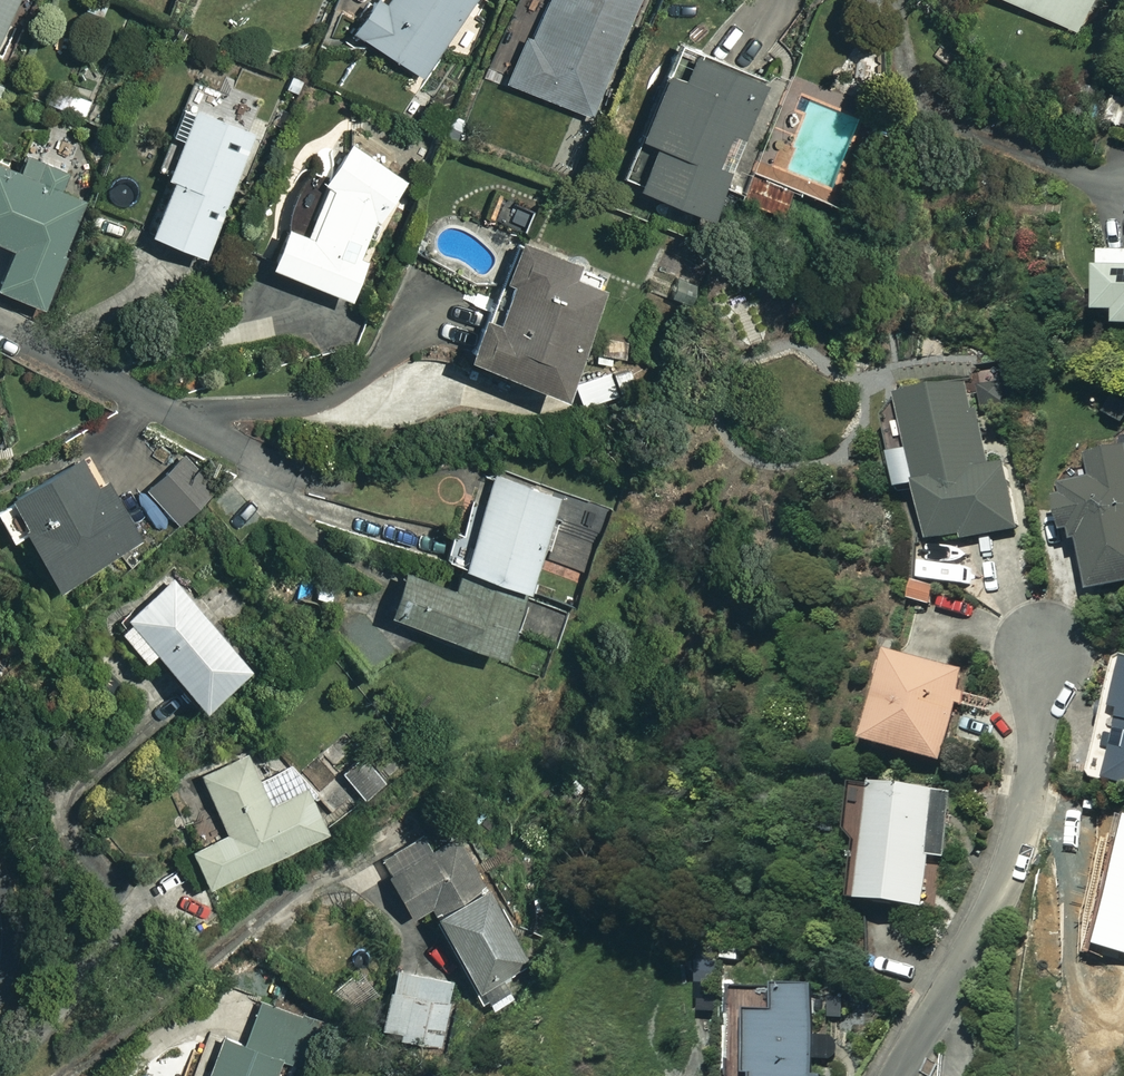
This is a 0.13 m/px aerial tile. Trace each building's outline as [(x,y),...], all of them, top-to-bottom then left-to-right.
[(14,0),(0,0),(0,31),(14,0)] [(376,3),(371,0),(360,0),(342,29),(420,77),(467,0),(378,0),(376,3)] [(527,33),(522,31),(503,84),(587,115),(629,0),(539,0),(527,33)] [(1072,29),(1084,0),(1003,0),(1072,29)] [(759,83),(667,42),(626,134),(643,141),(624,184),(700,217),(759,83)] [(91,94),(48,78),(39,103),(82,118),(91,94)] [(243,131),(182,105),(153,172),(159,174),(135,228),(190,252),(243,131)] [(392,170),(335,145),(297,233),(275,223),(258,262),(338,296),(392,170)] [(22,174),(0,165),(0,242),(13,248),(0,277),(0,288),(45,308),(90,204),(67,194),(76,173),(31,154),(22,174)] [(598,273),(514,239),(482,317),(471,312),(454,354),(550,392),(598,273)] [(1089,256),(1091,315),(1110,314),(1111,330),(1123,330),(1123,255),(1089,256)] [(982,458),(970,386),(898,399),(923,545),(1014,529),(1001,455),(982,458)] [(1083,458),(1088,479),(1047,488),(1057,534),(1072,531),(1085,594),(1123,586),(1123,449),(1083,458)] [(209,491),(181,457),(131,497),(158,532),(209,491)] [(74,458),(0,498),(0,532),(4,539),(15,533),(43,585),(131,537),(102,482),(90,488),(74,458)] [(551,496),(487,470),(450,560),(515,587),(551,496)] [(445,585),(396,568),(381,612),(493,652),(513,596),(449,573),(445,585)] [(237,662),(170,578),(110,626),(134,656),(144,647),(188,702),(237,662)] [(961,674),(881,654),(858,743),(938,763),(961,674)] [(1123,786),(1123,664),(1122,664),(1109,718),(1120,721),(1106,781),(1123,786)] [(259,781),(247,753),(198,774),(221,831),(183,847),(197,882),(321,830),(294,766),(259,781)] [(380,781),(363,755),(340,771),(357,796),(380,781)] [(947,794),(846,784),(841,838),(854,839),(848,900),(921,908),(926,857),(941,858),(947,794)] [(433,847),(423,830),(378,857),(411,913),(426,904),(475,987),(525,957),(453,835),(433,847)] [(190,902),(184,889),(158,901),(177,941),(220,921),(207,893),(190,902)] [(456,982),(387,968),(373,1033),(442,1047),(456,982)] [(775,989),(775,1016),(745,1017),(747,1075),(816,1075),(814,988),(775,989)] [(287,1060),(303,1068),(321,1029),(261,1001),(242,1043),(222,1034),(202,1075),(280,1075),(287,1060)]
